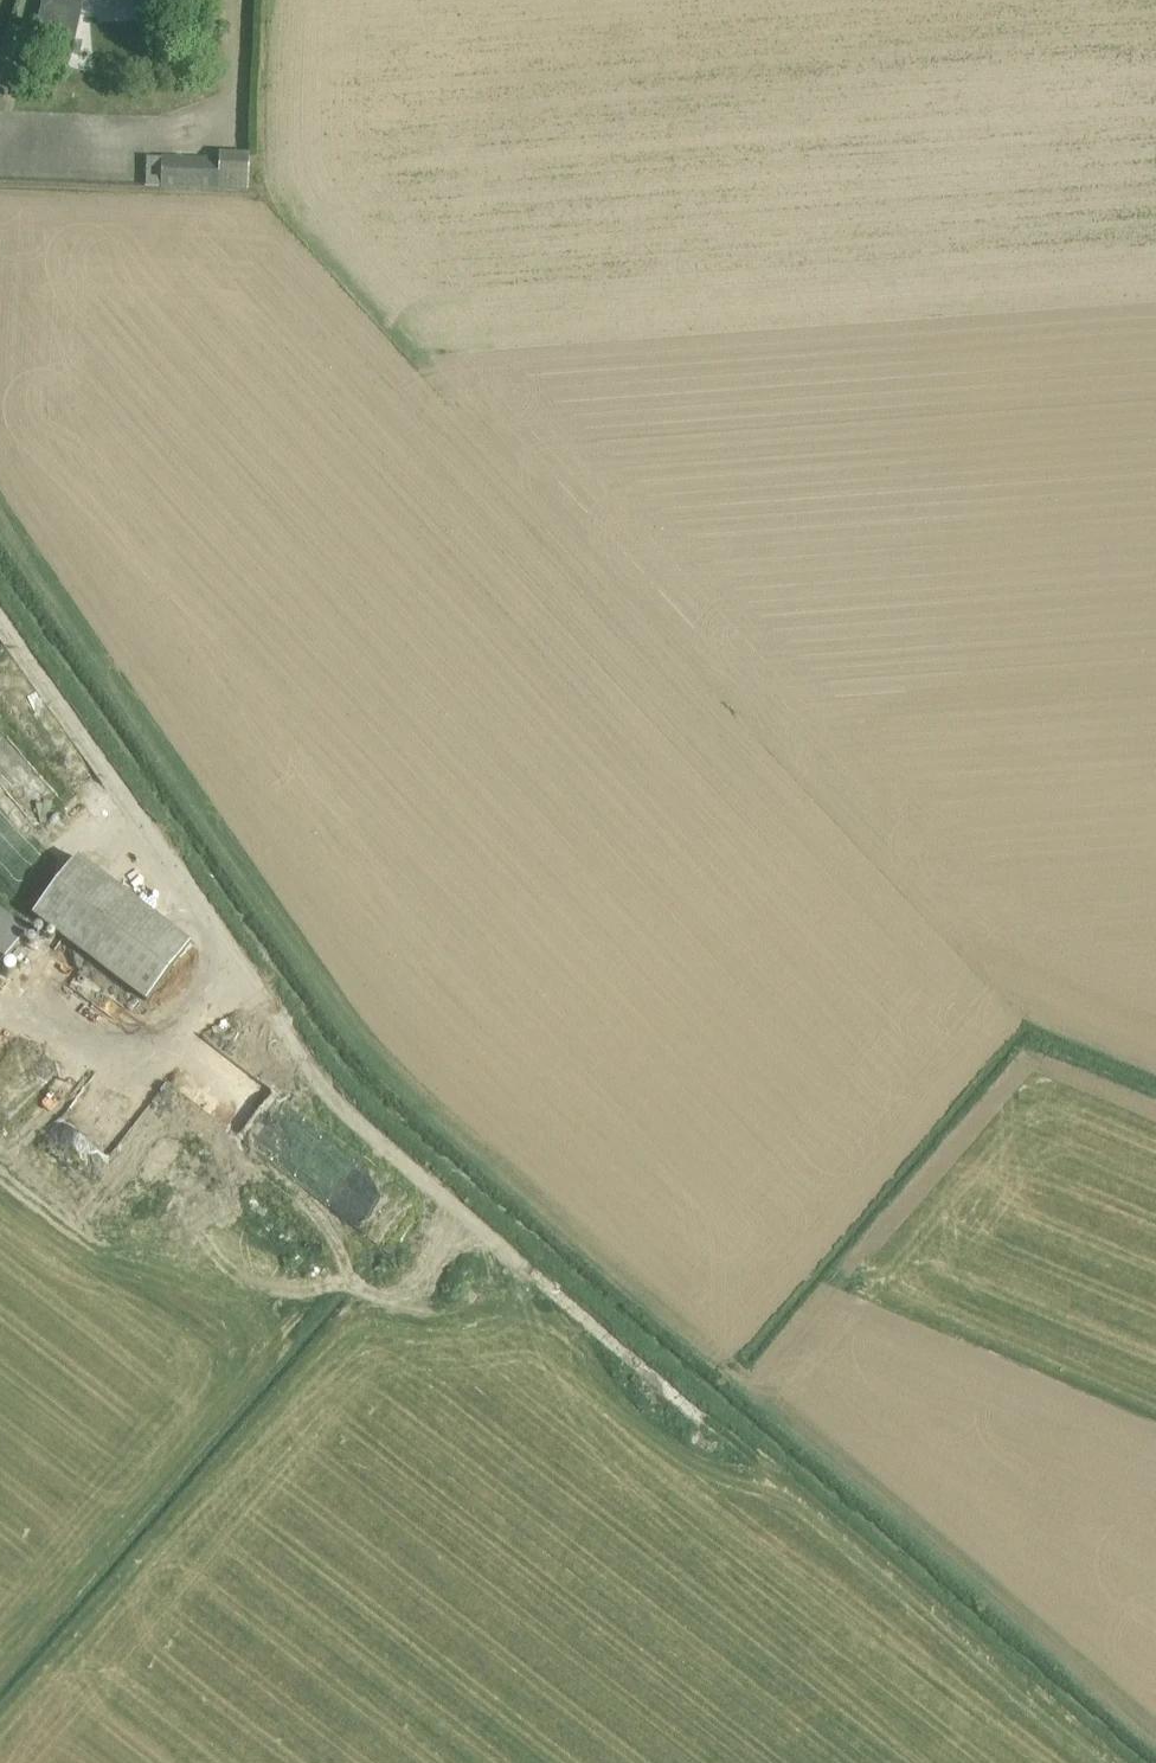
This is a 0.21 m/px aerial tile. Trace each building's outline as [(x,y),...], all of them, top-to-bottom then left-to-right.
[(56,3),(41,5),(30,51),(70,60),(83,2),(111,0),(56,0),(56,3)] [(162,160),(160,186),(248,190),(249,154),(219,152),(219,160),(176,158),(176,161),(162,160)] [(76,856),(32,914),(147,1000),(190,943),(76,856)] [(25,933),(0,914),(0,965),(25,933)]
